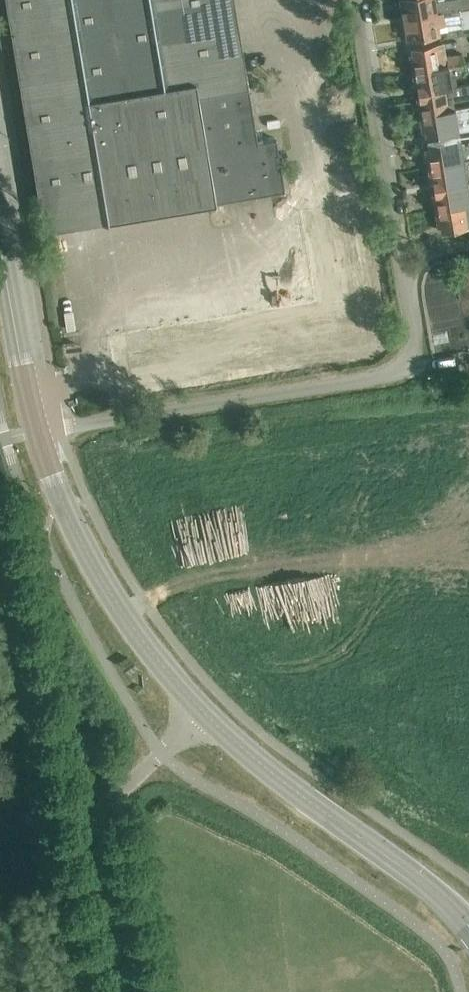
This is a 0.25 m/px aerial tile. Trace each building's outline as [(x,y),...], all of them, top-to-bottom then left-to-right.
[(44,231),(217,202),(285,190),(277,139),(258,142),(249,87),(247,72),(241,74),(228,0),(6,0),(44,231)] [(404,19),(468,8),(468,0),(400,0),(403,19),(404,19)] [(468,26),(468,8),(404,19),(407,39),(440,34),(438,24),(442,23),(442,25),(461,22),(462,27),(468,26)] [(410,55),(413,71),(463,63),(462,54),(446,56),(445,43),(412,48),(413,54),(410,55)] [(418,87),(419,93),(453,87),(453,86),(451,72),(464,71),(463,63),(413,71),(415,88),(418,87)] [(417,98),(420,115),(449,110),(448,104),(468,101),(468,84),(453,86),(453,87),(419,93),(420,98),(417,98)] [(420,115),(422,131),(425,131),(426,136),(468,130),(468,108),(449,111),(449,110),(420,115)] [(428,166),(468,159),(468,144),(461,145),(460,138),(428,143),(428,149),(425,150),(428,166)] [(435,187),(467,182),(466,175),(468,174),(468,159),(428,166),(431,182),(434,182),(435,187)] [(468,204),(468,182),(467,182),(435,187),(435,193),(432,193),(435,210),(468,204)] [(435,210),(438,226),(441,225),(442,231),(468,227),(468,204),(435,210)] [(86,758),(89,771),(103,770),(100,756),(86,758)]
